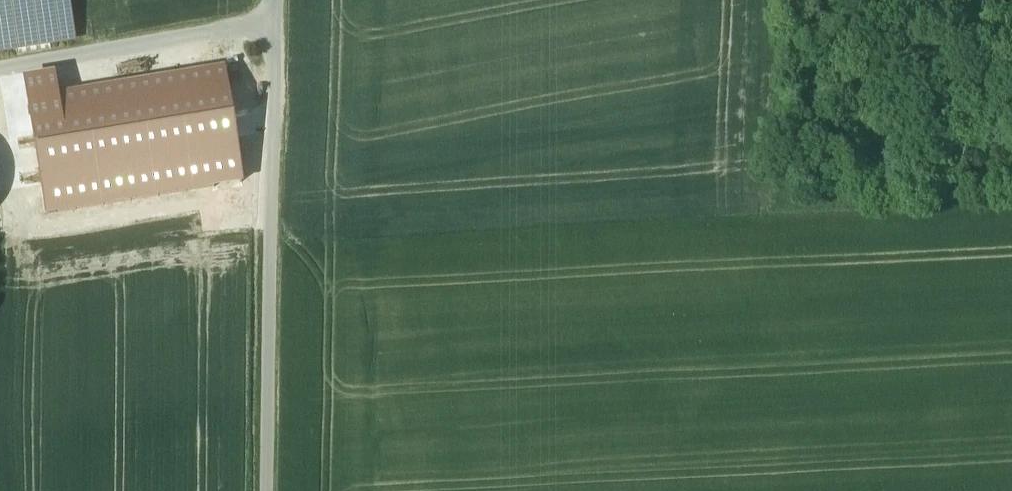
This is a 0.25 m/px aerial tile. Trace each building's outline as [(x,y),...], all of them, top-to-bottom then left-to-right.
[(74,39),(68,0),(0,0),(0,51),(74,39)]
